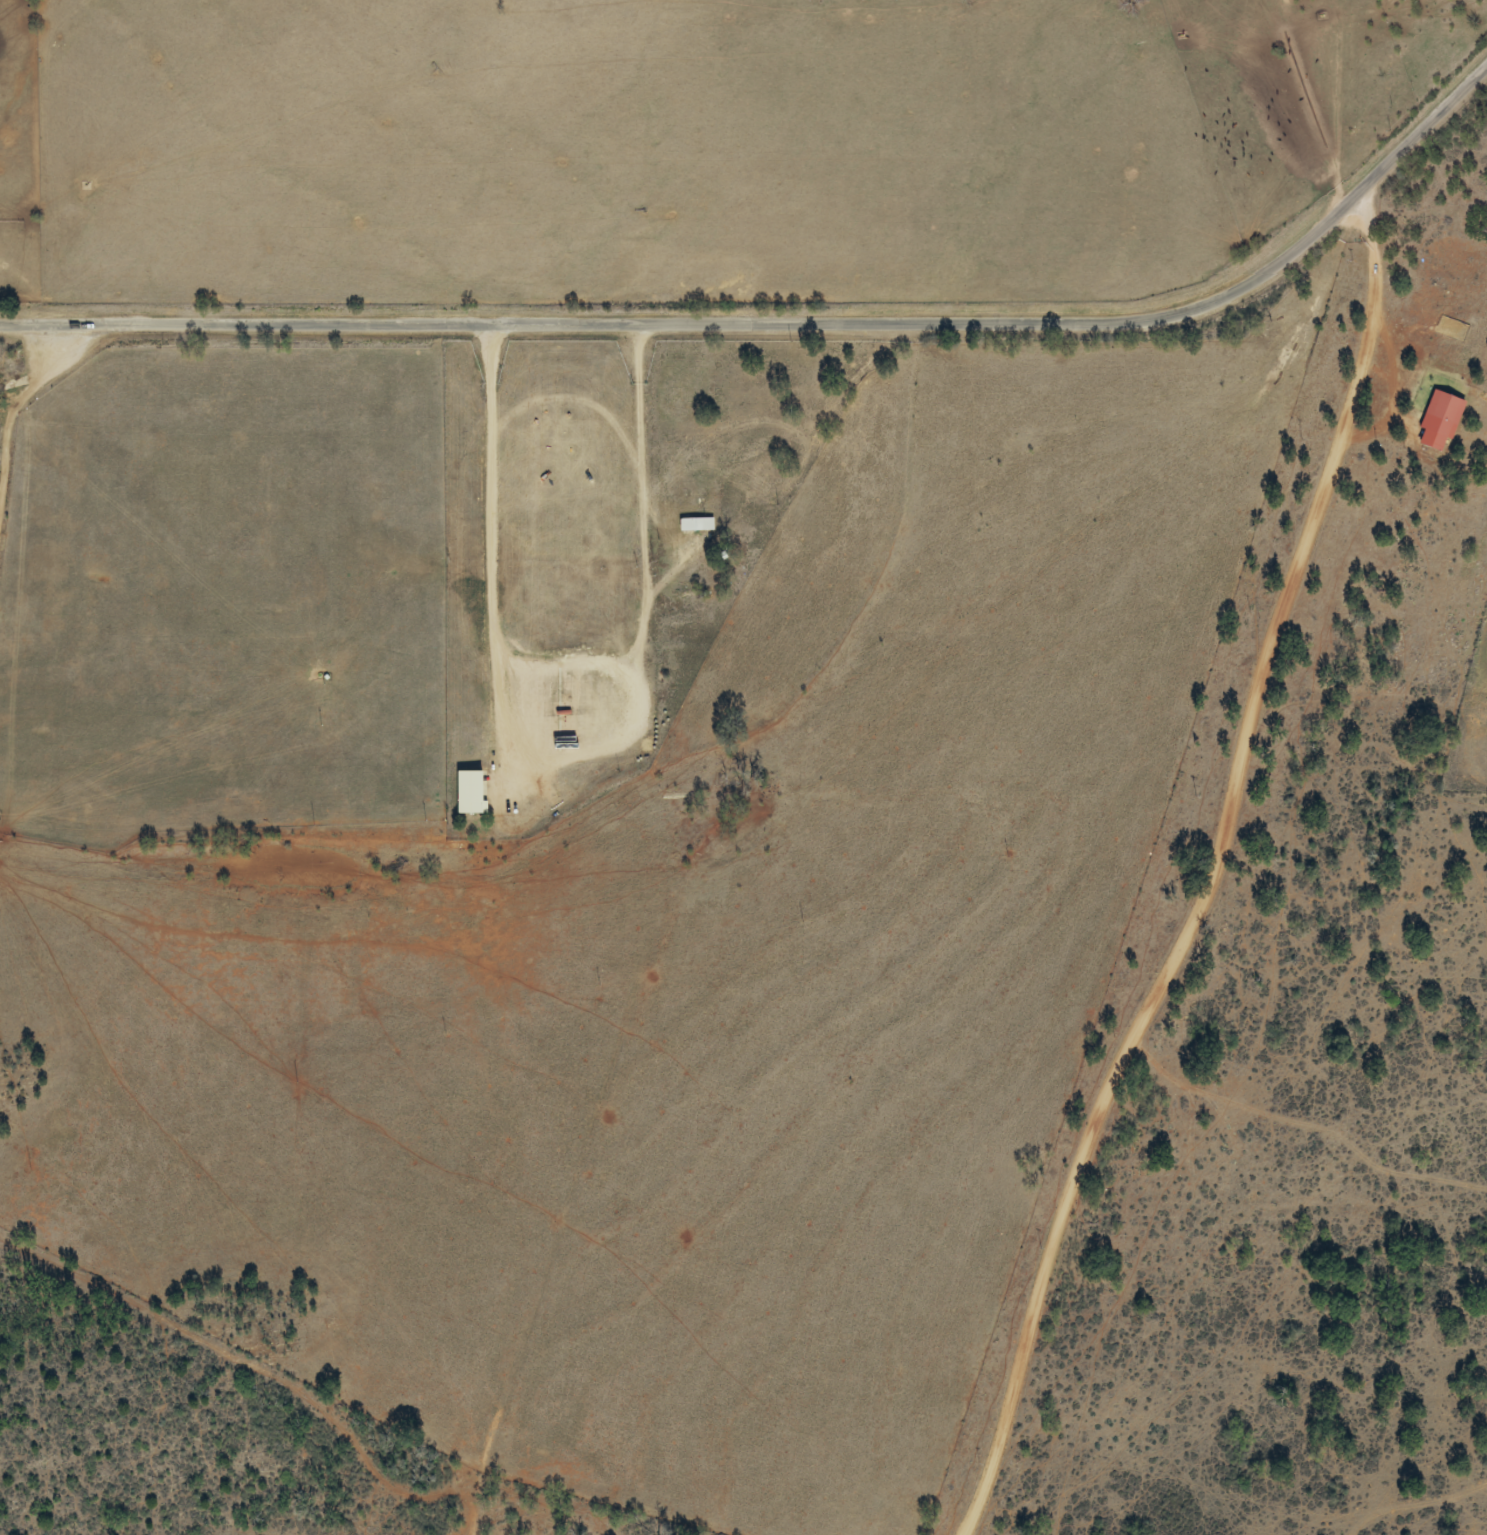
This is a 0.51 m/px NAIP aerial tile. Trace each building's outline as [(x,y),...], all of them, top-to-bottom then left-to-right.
[(714,518),(678,518),(678,531),(714,531),(714,518)] [(454,814),(485,814),(485,787),(478,787),(478,771),(454,771),(454,814)]
